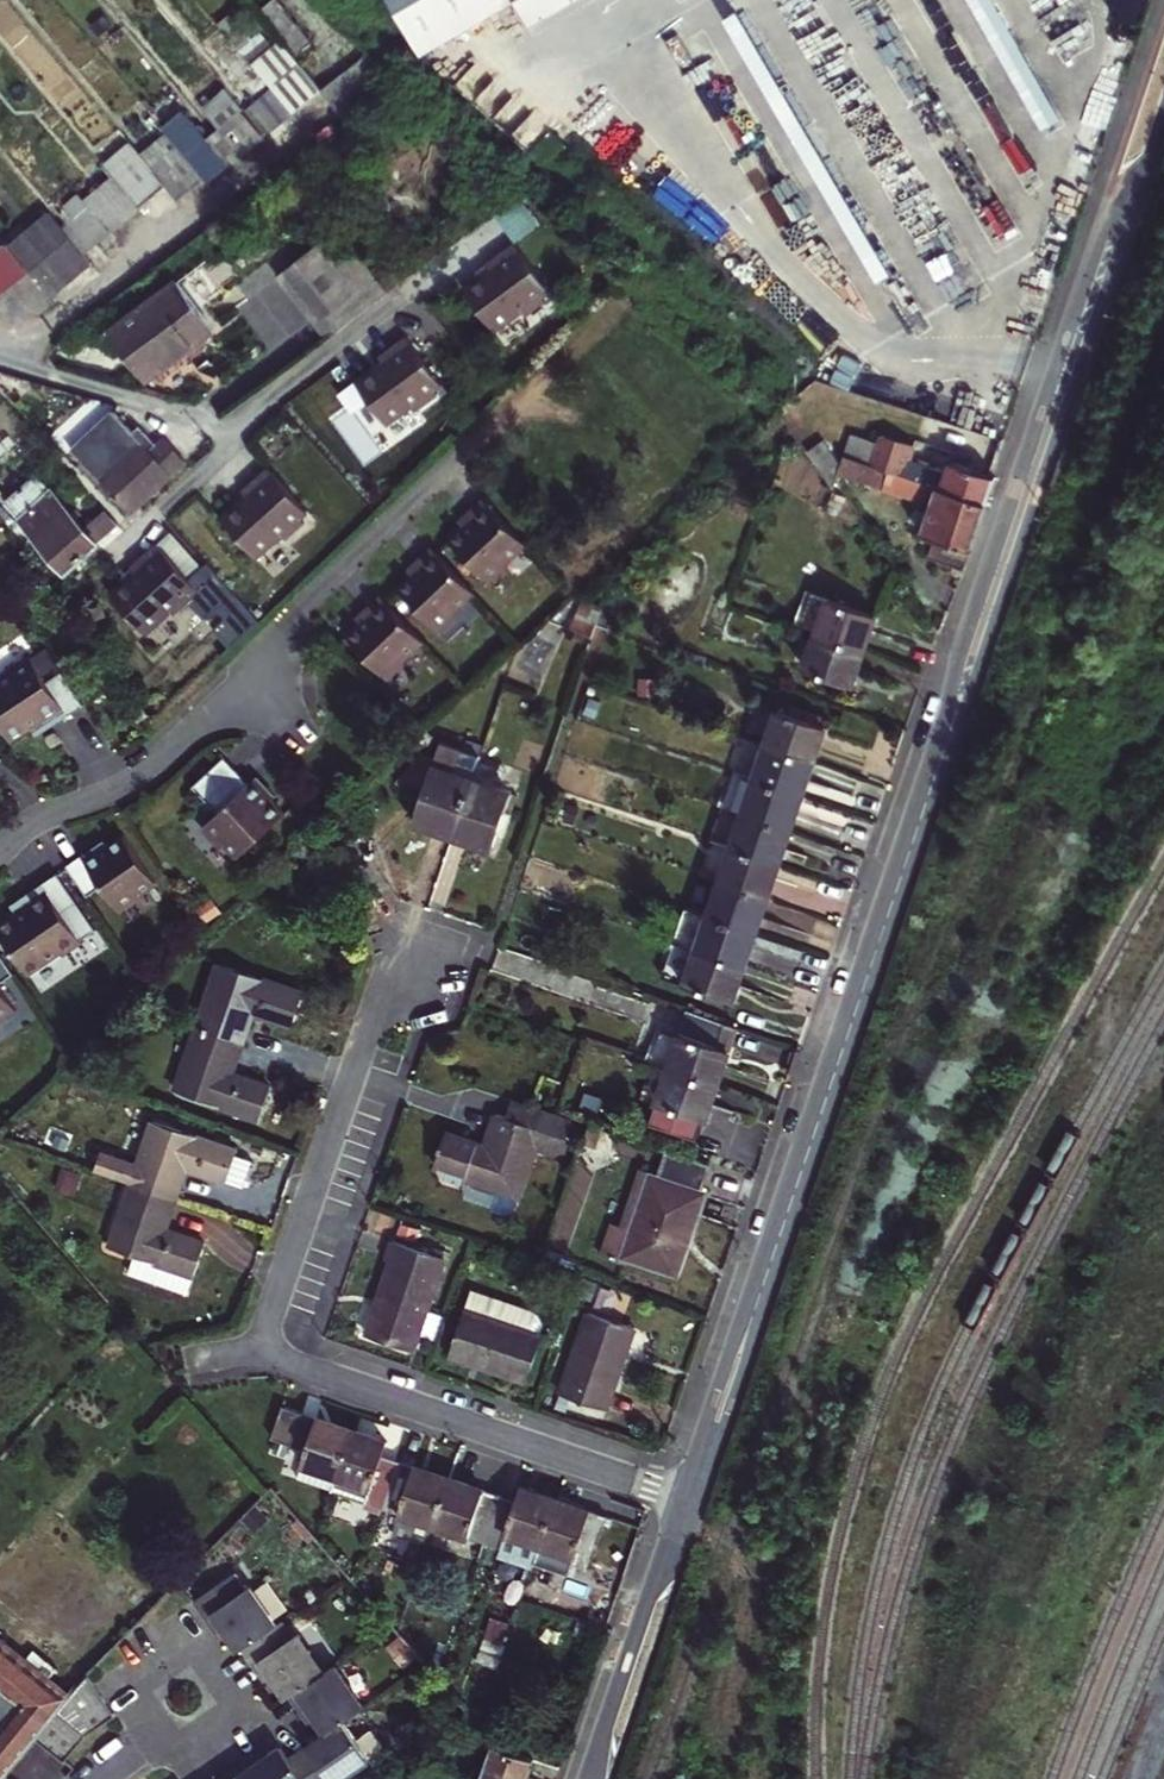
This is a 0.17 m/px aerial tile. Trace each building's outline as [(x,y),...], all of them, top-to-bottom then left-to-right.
[(312,43),(276,0),(272,0),(260,9),(297,54),(312,43)] [(430,41),(507,0),(407,0),(430,41)] [(539,12),(561,0),(532,0),(539,12)] [(239,50),(249,42),(233,22),(223,31),(239,50)] [(321,91),(348,126),(402,87),(366,57),(321,91)] [(271,90),(291,115),(314,97),(290,68),(271,90)] [(195,83),(204,94),(217,83),(208,72),(195,83)] [(245,112),(266,136),(291,115),(271,90),(245,112)] [(219,128),(241,156),(263,138),(224,91),(203,108),(219,128)] [(227,167),(204,139),(185,115),(167,134),(198,172),(204,179),(207,183),(227,167)] [(213,132),(236,160),(241,156),(219,128),(213,132)] [(204,139),(227,167),(236,160),(213,132),(204,139)] [(167,134),(140,156),(165,187),(177,201),(199,182),(194,176),(198,172),(167,134)] [(140,156),(130,144),(102,166),(111,177),(138,209),(165,187),(140,156)] [(204,179),(198,172),(194,176),(199,182),(204,179)] [(110,233),(138,209),(111,177),(96,189),(83,200),(110,233)] [(110,233),(83,200),(78,194),(64,206),(75,219),(62,229),(83,255),(110,233)] [(48,213),(8,246),(28,273),(49,297),(90,264),(83,255),(62,229),(48,213)] [(280,276),(326,339),(387,294),(370,272),(341,232),(280,276)] [(549,292),(514,244),(487,265),(490,269),(475,280),(462,290),(494,333),(522,312),(524,316),(545,301),(542,297),(549,292)] [(0,251),(0,294),(28,273),(8,246),(0,251)] [(108,333),(144,382),(178,357),(213,331),(178,282),(108,333)] [(441,386),(406,339),(379,358),(382,363),(369,373),(354,383),(386,427),(414,406),(417,410),(437,395),(434,391),(441,386)] [(170,433),(156,446),(139,427),(134,432),(115,411),(65,456),(126,518),(160,486),(193,457),(170,433)] [(920,440),(885,427),(877,449),(871,465),(932,486),(937,472),(912,463),(920,440)] [(877,449),(848,439),(842,455),(871,465),(877,449)] [(842,455),(837,471),(932,505),(938,488),(932,486),(871,465),(842,455)] [(932,486),(938,488),(988,505),(993,490),(998,476),(993,475),(955,461),(949,477),(937,472),(932,486)] [(307,513),(268,469),(242,492),(246,496),(236,504),(220,519),(256,559),(282,535),(285,539),(303,522),(300,519),(307,513)] [(36,474),(4,503),(20,521),(24,518),(47,543),(44,547),(66,571),(93,547),(119,524),(105,509),(85,527),(36,474)] [(965,571),(971,551),(988,505),(938,488),(932,505),(926,520),(921,517),(916,532),(937,540),(931,560),(965,571)] [(525,546),(483,502),(468,516),(472,520),(463,528),(449,542),(490,585),(507,569),(504,566),(525,546)] [(464,519),(459,524),(463,528),(472,520),(468,516),(464,519)] [(44,547),(47,543),(24,518),(20,521),(44,547)] [(192,579),(160,544),(146,557),(136,567),(139,571),(113,594),(150,634),(175,610),(179,614),(192,602),(208,619),(221,607),(229,617),(217,628),(234,647),(262,620),(210,563),(192,579)] [(474,595),(432,550),(417,564),(421,568),(412,577),(397,591),(439,634),(457,618),(453,614),(474,595)] [(7,568),(16,565),(12,552),(2,555),(7,568)] [(413,568),(408,573),(412,577),(421,568),(417,564),(413,568)] [(423,643),(381,598),(367,612),(370,616),(361,625),(347,638),(388,682),(405,665),(402,662),(423,643)] [(828,600),(816,635),(863,651),(868,637),(875,616),(828,600)] [(362,616),(357,621),(361,625),(370,616),(367,612),(362,616)] [(858,669),(863,651),(816,635),(804,671),(852,687),(858,669)] [(47,722),(51,729),(84,707),(63,675),(48,685),(30,658),(11,671),(12,673),(0,682),(0,726),(12,744),(33,731),(47,722)] [(777,711),(766,746),(813,762),(819,747),(825,728),(777,711)] [(47,722),(33,731),(37,738),(44,734),(51,729),(47,722)] [(766,746),(754,780),(802,796),(807,780),(813,762),(766,746)] [(453,836),(472,779),(410,758),(391,815),(422,825),(453,836)] [(234,803),(208,775),(178,805),(203,832),(189,845),(208,866),(212,862),(224,876),(270,832),(257,819),(238,799),(234,803)] [(493,849),(512,793),(472,779),(453,836),(474,843),(493,849)] [(754,780),(742,814),(791,831),(795,816),(802,796),(754,780)] [(243,794),(238,799),(257,819),(262,814),(252,804),(243,794)] [(742,814),(731,848),(779,864),(784,849),(791,831),(742,814)] [(85,859),(68,870),(89,901),(104,891),(122,917),(145,901),(142,897),(157,887),(126,840),(111,850),(89,865),(85,859)] [(98,851),(85,859),(89,865),(111,850),(107,844),(98,851)] [(731,848),(720,882),(768,899),(774,881),(779,864),(731,848)] [(59,878),(26,899),(31,907),(17,916),(0,928),(0,933),(30,979),(62,958),(64,960),(83,947),(82,945),(97,935),(59,878)] [(720,882),(708,917),(756,933),(762,917),(768,899),(720,882)] [(21,903),(12,908),(17,916),(31,907),(26,899),(21,903)] [(708,917),(697,951),(745,966),(750,950),(756,933),(708,917)] [(697,951),(685,986),(733,1002),(739,984),(745,966),(697,951)] [(0,957),(0,986),(14,976),(0,957)] [(247,1027),(252,1012),(292,1025),(303,993),(218,964),(197,1028),(242,1043),(247,1027)] [(17,1012),(0,987),(0,1023),(17,1012)] [(669,1069),(717,1086),(725,1060),(736,1028),(688,1012),(679,1040),(661,1034),(651,1063),(669,1069)] [(260,1120),(271,1088),(232,1074),(236,1062),(242,1043),(197,1028),(175,1092),(260,1120)] [(708,1112),(717,1086),(669,1069),(651,1063),(639,1099),(657,1105),(650,1126),(694,1140),(701,1120),(705,1121),(708,1112)] [(566,1139),(572,1122),(511,1101),(505,1118),(566,1139)] [(560,1157),(566,1139),(505,1118),(497,1115),(491,1132),(486,1147),(446,1134),(436,1166),(444,1179),(461,1185),(465,1180),(518,1198),(535,1148),(560,1157)] [(181,1186),(186,1169),(226,1182),(243,1187),(252,1160),(235,1155),(237,1149),(152,1121),(137,1166),(101,1154),(95,1172),(131,1185),(176,1200),(181,1186)] [(593,1166),(614,1158),(608,1145),(588,1153),(593,1166)] [(710,1163),(669,1149),(659,1177),(652,1175),(633,1231),(611,1223),(600,1256),(622,1263),(624,1256),(676,1274),(689,1236),(704,1192),(700,1191),(710,1163)] [(198,1263),(205,1244),(166,1231),(176,1200),(131,1185),(109,1248),(135,1257),(129,1274),(163,1285),(169,1268),(193,1276),(198,1263)] [(412,1351),(443,1258),(393,1241),(386,1259),(391,1261),(383,1287),(366,1335),(412,1351)] [(193,1276),(169,1268),(163,1285),(187,1293),(190,1285),(193,1276)] [(536,1317),(529,1313),(469,1292),(448,1356),(483,1367),(527,1382),(543,1336),(538,1334),(540,1326),(536,1317)] [(620,1370),(634,1328),(588,1313),(560,1394),(607,1410),(620,1370)] [(292,1441),(302,1413),(282,1406),(271,1438),(291,1445),(292,1441)] [(297,1479),(332,1490),(352,1430),(326,1421),(302,1413),(292,1441),(291,1445),(307,1450),(297,1479)] [(365,1502),(383,1508),(398,1462),(383,1457),(388,1442),(376,1438),(352,1430),(332,1490),(365,1502)] [(427,1544),(433,1525),(449,1479),(421,1470),(398,1462),(383,1508),(398,1513),(393,1532),(427,1544)] [(433,1525),(485,1543),(500,1497),(472,1487),(449,1479),(433,1525)] [(516,1502),(500,1497),(485,1543),(501,1548),(499,1555),(532,1566),(540,1546),(555,1500),(534,1493),(520,1488),(516,1502)] [(578,1507),(555,1500),(540,1546),(541,1546),(572,1556),(592,1563),(607,1517),(578,1507)] [(363,1508),(380,1514),(383,1508),(365,1502),(363,1508)] [(253,1529),(264,1519),(256,1510),(244,1521),(253,1529)] [(567,1570),(572,1556),(541,1546),(536,1560),(567,1570)] [(243,1647),(277,1623),(251,1586),(245,1590),(233,1574),(195,1600),(207,1617),(213,1613),(223,1629),(238,1651),(243,1647)] [(218,1633),(223,1629),(213,1613),(207,1617),(213,1626),(218,1633)] [(290,1695),(324,1672),(298,1633),(293,1637),(282,1620),(277,1623),(243,1647),(254,1665),(260,1661),(270,1676),(285,1698),(290,1695)] [(24,1661),(0,1642),(0,1778),(1,1778),(4,1776),(34,1738),(57,1712),(68,1697),(48,1681),(24,1661)] [(48,1681),(57,1669),(33,1650),(24,1661),(48,1681)] [(264,1680),(270,1676),(260,1661),(254,1665),(259,1672),(264,1680)] [(335,1665),(324,1672),(290,1695),(305,1716),(310,1712),(314,1719),(325,1734),(343,1722),(364,1707),(335,1665)] [(105,1700),(94,1684),(87,1675),(68,1697),(57,1712),(70,1723),(105,1700)] [(86,1735),(115,1716),(105,1700),(70,1723),(86,1735)] [(49,1751),(70,1723),(57,1712),(34,1738),(49,1751)] [(309,1723),(314,1719),(310,1712),(305,1716),(307,1720),(309,1723)] [(302,1778),(342,1778),(369,1761),(373,1767),(379,1763),(381,1759),(382,1752),(382,1747),(370,1731),(356,1741),(343,1722),(325,1734),(299,1752),(288,1759),(302,1778)] [(64,1762),(86,1735),(70,1723),(49,1751),(64,1762)] [(494,1746),(482,1778),(527,1778),(534,1759),(494,1746)] [(288,1759),(280,1747),(265,1758),(259,1762),(255,1757),(234,1771),(240,1778),(302,1778),(288,1759)] [(259,1754),(255,1757),(259,1762),(265,1758),(261,1753),(259,1754)]
